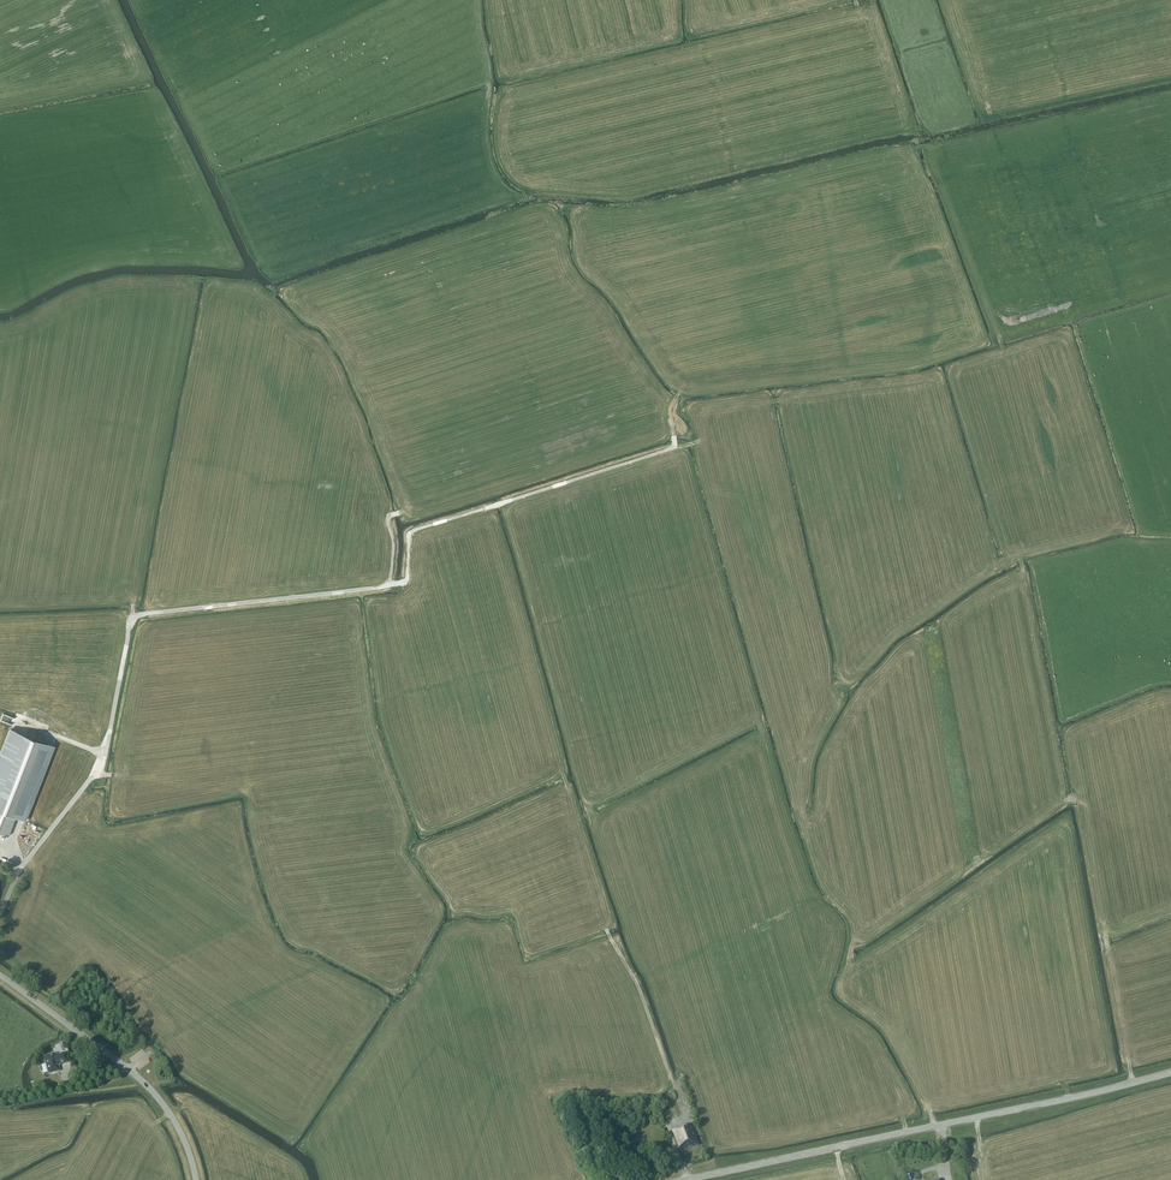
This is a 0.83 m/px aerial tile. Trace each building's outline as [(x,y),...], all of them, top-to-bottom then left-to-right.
[(55,745),(10,728),(0,753),(0,832),(9,835),(16,816),(26,820),(55,745)] [(69,1063),(67,1052),(56,1055),(55,1053),(43,1056),(48,1075),(60,1072),(58,1066),(69,1063)] [(696,1138),(690,1124),(685,1126),(685,1125),(672,1130),(681,1152),(682,1152),(699,1146),(696,1138)] [(939,1178),(936,1170),(923,1174),(925,1179),(932,1179),(939,1178)]
